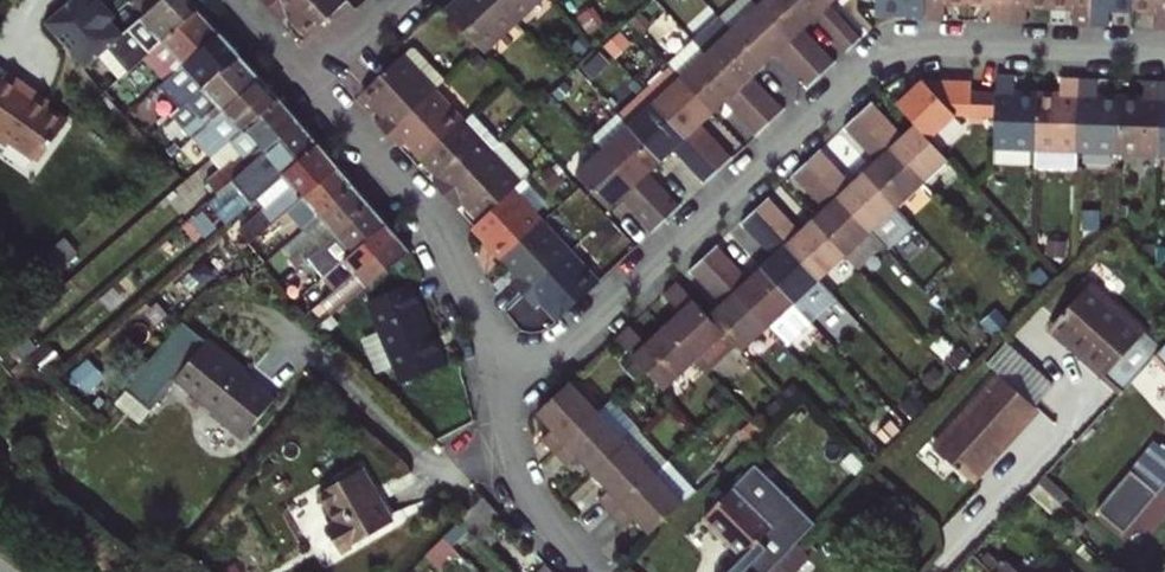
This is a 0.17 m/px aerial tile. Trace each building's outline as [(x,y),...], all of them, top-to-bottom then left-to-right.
[(122,35),(108,18),(113,14),(101,0),(97,0),(94,2),(93,0),(70,0),(47,21),(86,66),(98,55),(111,44),(122,35)] [(147,54),(198,9),(190,0),(163,0),(146,14),(122,35),(111,44),(131,68),(147,54)] [(146,14),(163,0),(134,0),(146,14)] [(271,11),(283,0),(260,0),(271,11)] [(308,34),(345,0),(283,0),(271,11),(283,25),(292,17),(308,34)] [(513,24),(490,0),(464,0),(445,17),(481,54),(513,24)] [(539,0),(490,0),(513,24),(539,0)] [(793,42),(759,5),(754,0),(740,0),(721,17),(767,66),(779,55),(809,87),(823,75),(800,50),(793,42)] [(819,19),(801,0),(764,0),(759,5),(793,42),(806,30),(819,19)] [(840,0),(801,0),(819,19),(830,9),(840,0)] [(923,23),(924,0),(872,0),(872,13),(903,14),(903,21),(923,23)] [(965,6),(965,0),(924,0),(923,23),(923,24),(928,23),(940,24),(941,5),(965,6)] [(1005,26),(1006,0),(965,0),(965,6),(985,7),(985,25),(1005,26)] [(1047,10),(1048,0),(1006,0),(1005,26),(1023,27),(1024,9),(1047,10)] [(1086,30),(1087,0),(1048,0),(1047,10),(1067,10),(1066,29),(1086,30)] [(1130,13),(1130,0),(1087,0),(1086,30),(1105,31),(1105,12),(1130,13)] [(1164,34),(1164,0),(1130,0),(1130,13),(1151,14),(1150,33),(1164,34)] [(147,54),(168,78),(220,33),(198,9),(147,54)] [(819,19),(826,26),(837,17),(830,9),(819,19)] [(754,78),(767,66),(721,17),(695,41),(696,43),(707,54),(771,123),(784,111),(754,78)] [(848,51),(861,43),(837,17),(826,26),(848,51)] [(793,42),(800,50),(813,39),(806,30),(793,42)] [(161,84),(179,106),(239,55),(220,33),(168,78),(161,84)] [(823,75),(836,62),(813,39),(800,50),(823,75)] [(697,63),(707,54),(696,43),(686,51),(697,63)] [(119,79),(131,68),(111,44),(98,55),(119,79)] [(378,126),(391,139),(436,97),(449,84),(418,52),(413,51),(401,62),(365,95),(387,118),(378,126)] [(757,136),(771,123),(707,54),(697,63),(686,51),(672,65),(716,113),(727,103),(757,136)] [(191,137),(193,135),(259,77),(239,55),(179,106),(171,113),(191,137)] [(703,125),(716,113),(672,65),(646,89),(720,170),(734,158),(703,125)] [(551,97),(568,81),(556,69),(539,85),(551,97)] [(68,122),(47,107),(35,98),(38,93),(7,72),(0,81),(0,140),(7,145),(10,141),(37,160),(48,143),(52,146),(68,122)] [(212,156),(279,99),(259,77),(193,135),(212,156)] [(993,152),(1033,153),(1035,100),(1013,100),(1013,80),(996,80),(995,91),(994,120),(993,152)] [(1074,175),(1075,155),(1079,83),(1060,82),(1059,101),(1035,100),(1033,153),(1032,173),(1074,175)] [(956,118),(970,119),(972,90),(972,86),(921,83),(895,105),(916,128),(930,142),(956,118)] [(1075,155),(1115,157),(1118,104),(1098,104),(1098,84),(1079,83),(1075,155)] [(1115,157),(1158,159),(1162,87),(1143,86),(1142,105),(1118,104),(1115,157)] [(707,182),(720,170),(646,89),(620,113),(631,125),(665,161),(676,150),(707,182)] [(970,119),(994,120),(995,91),(972,90),(970,119)] [(47,107),(51,102),(38,93),(35,98),(47,107)] [(428,163),(465,128),(436,97),(391,139),(403,152),(411,145),(428,163)] [(230,179),(299,122),(279,99),(212,156),(221,166),(206,179),(216,191),(230,179)] [(882,143),(895,132),(871,105),(858,117),(882,143)] [(447,199),(492,157),(503,146),(476,117),(465,128),(428,163),(444,179),(435,187),(447,199)] [(868,156),(882,143),(858,117),(843,130),(868,156)] [(260,192),(261,192),(317,144),(299,122),(230,179),(249,202),(252,199),(260,192)] [(654,171),(665,161),(631,125),(605,148),(640,184),(648,193),(670,217),(684,204),(662,180),(654,171)] [(923,187),(949,163),(930,142),(916,128),(902,140),(890,151),(923,187)] [(882,143),(890,151),(902,140),(895,132),(882,143)] [(37,160),(40,162),(52,146),(48,143),(37,160)] [(868,156),(876,164),(890,151),(882,143),(868,156)] [(250,239),(277,216),(336,166),(317,144),(261,192),(260,192),(252,199),(259,208),(239,225),(250,239)] [(484,221),(513,193),(520,186),(531,176),(503,146),(492,157),(447,199),(460,213),(468,206),(484,221)] [(648,193),(640,184),(605,148),(579,173),(614,209),(627,197),(635,205),(657,229),(659,227),(670,217),(648,193)] [(897,211),(923,187),(890,151),(876,164),(863,176),(897,211)] [(910,226),(897,211),(863,176),(851,187),(818,153),(806,165),(830,191),(838,199),(871,235),(884,249),(887,252),(913,229),(910,226)] [(845,258),(871,235),(838,199),(830,191),(806,165),(792,178),(816,204),(824,212),(812,222),(845,258)] [(310,222),(319,214),(352,186),(336,166),(277,216),(294,236),(310,222)] [(303,259),(321,246),(369,205),(352,186),(319,214),(310,222),(317,231),(295,249),(303,259)] [(476,228),(504,259),(542,224),(513,193),(484,221),(476,228)] [(778,239),(792,226),(767,200),(754,213),(778,239)] [(321,281),(338,266),(386,225),(369,205),(321,246),(330,257),(313,272),(321,281)] [(763,252),(778,239),(754,213),(739,227),(763,252)] [(819,282),(845,258),(812,222),(799,234),(785,246),(819,282)] [(513,283),(525,297),(570,254),(542,224),(504,259),(520,276),(513,283)] [(338,266),(349,280),(397,238),(386,225),(338,266)] [(778,239),(785,246),(799,234),(792,226),(778,239)] [(845,258),(858,272),(884,249),(871,235),(845,258)] [(323,303),(333,315),(408,252),(397,238),(349,280),(323,303)] [(763,252),(771,260),(785,246),(778,239),(763,252)] [(811,322),(835,300),(819,282),(785,246),(771,260),(761,269),(795,305),(811,322)] [(767,330),(795,305),(761,269),(747,281),(716,248),(702,261),(726,286),(733,294),(767,330)] [(545,303),(561,320),(599,284),(570,254),(525,297),(537,310),(545,303)] [(713,299),(726,286),(702,261),(689,273),(713,299)] [(402,382),(445,365),(412,282),(369,300),(382,332),(396,365),(402,382)] [(706,375),(736,346),(708,317),(677,284),(664,296),(679,313),(663,328),(694,361),(706,375)] [(720,306),(733,294),(726,286),(713,299),(720,306)] [(1072,360),(1117,401),(1156,358),(1161,354),(1089,288),(1048,332),(1076,357),(1072,360)] [(742,352),(767,330),(733,294),(720,306),(708,317),(736,346),(742,352)] [(204,408),(246,441),(280,399),(253,378),(255,375),(185,318),(129,387),(146,400),(169,373),(207,404),(204,408)] [(664,389),(694,361),(663,328),(646,344),(631,327),(618,339),(646,369),(664,389)] [(382,332),(366,339),(379,372),(396,365),(382,332)] [(990,367),(1000,377),(1035,410),(1054,389),(1009,346),(990,367)] [(1161,354),(1156,358),(1164,368),(1164,349),(1161,354)] [(1000,455),(1026,427),(1023,424),(1036,411),(1000,377),(933,448),(969,481),(997,452),(1000,455)] [(541,441),(554,455),(600,412),(571,382),(537,414),(552,430),(541,441)] [(577,457),(593,474),(628,441),(600,412),(554,455),(567,468),(577,457)] [(655,470),(668,458),(640,429),(628,441),(655,470)] [(597,499),(609,512),(655,470),(628,441),(593,474),(607,490),(597,499)] [(1164,496),(1164,447),(1163,445),(1136,476),(1163,498),(1164,496)] [(633,517),(650,535),(699,490),(668,458),(655,470),(609,512),(622,526),(633,517)] [(772,528),(802,497),(771,465),(765,470),(758,463),(702,519),(754,571),(768,571),(776,564),(791,549),(792,548),(772,528)] [(326,526),(340,551),(391,522),(361,467),(320,490),(337,520),(326,526)] [(1136,476),(1104,515),(1131,537),(1163,498),(1136,476)] [(1051,515),(1060,504),(1040,485),(1030,496),(1051,515)] [(496,553),(505,544),(495,533),(505,523),(486,500),(471,515),(495,539),(489,546),(496,553)] [(1039,527),(1047,519),(1029,503),(1021,512),(1039,527)] [(489,546),(495,539),(471,515),(464,521),(489,546)] [(784,571),(794,571),(804,562),(791,549),(776,564),(784,571)] [(973,557),(965,567),(970,571),(990,571),(973,557)] [(1009,560),(997,571),(1022,571),(1009,560)] [(1060,561),(1050,571),(1072,571),(1060,561)]
